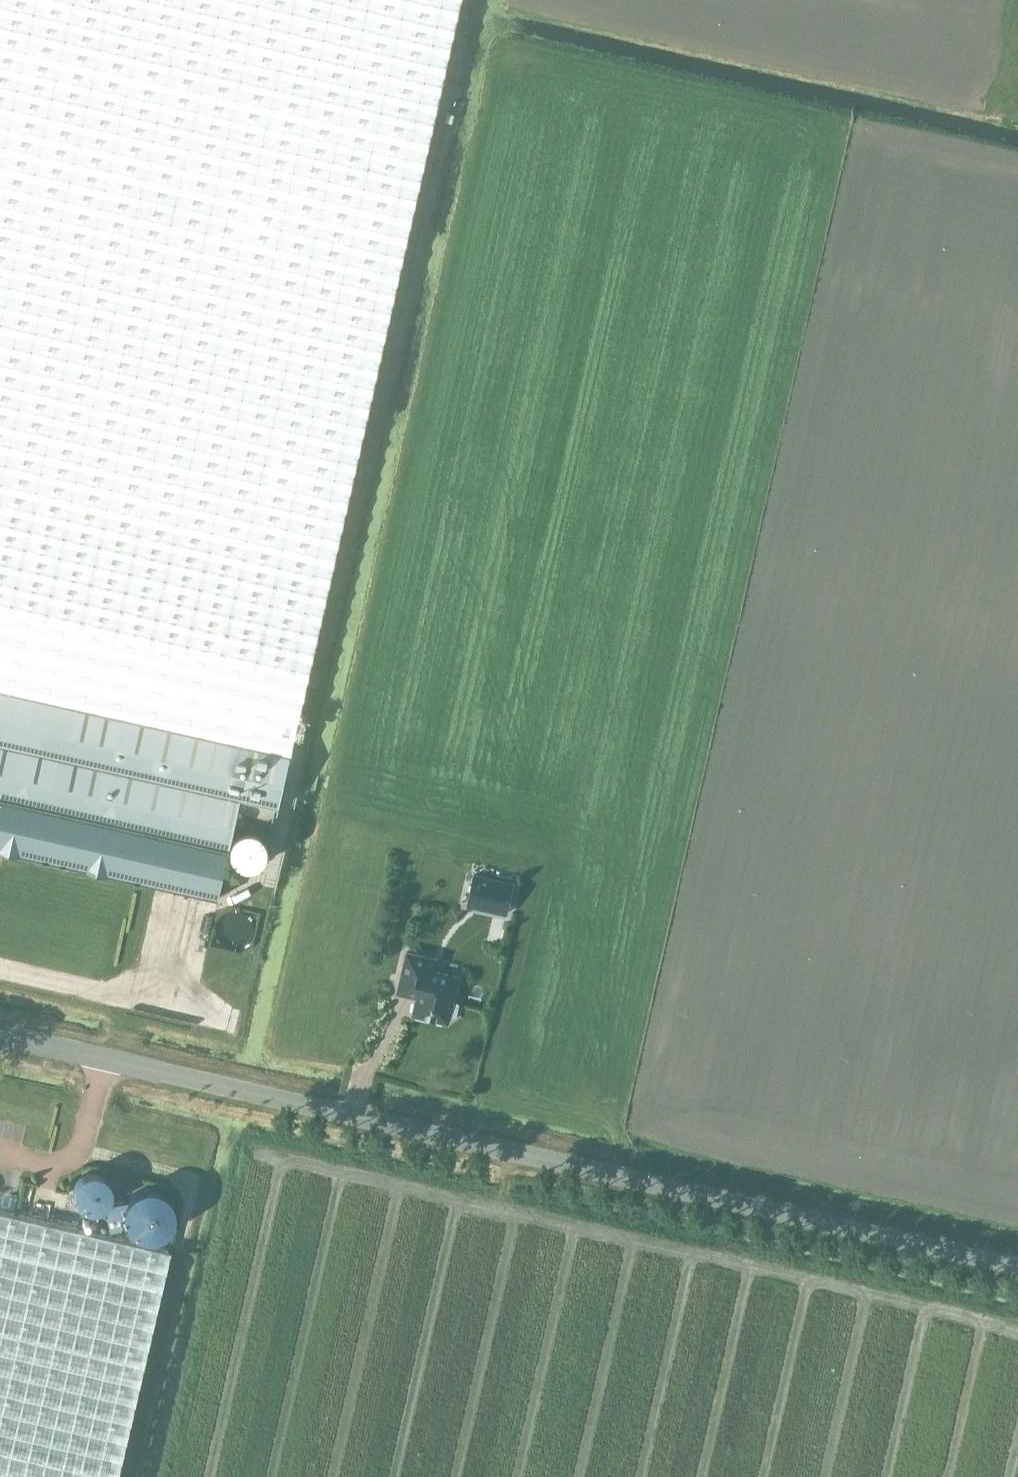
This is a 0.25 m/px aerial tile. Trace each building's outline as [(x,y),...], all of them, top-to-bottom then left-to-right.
[(231,848),(242,800),(280,807),(462,0),(0,0),(0,796),(231,848)] [(233,846),(233,848),(233,851),(234,853),(235,855),(236,858),(237,860),(239,861),(240,863),(242,864),(244,865),(247,866),(249,867),(252,867),(254,867),(256,866),(259,865),(261,864),(263,863),(265,861),(266,860),(267,858),(269,855),(269,853),(270,851),(270,848),(270,846),(269,844),(269,841),(267,839),(266,837),(265,835),(263,834),(261,832),(259,831),(256,831),(254,830),(252,830),(249,830),(247,831),(244,831),(242,832),(240,834),(239,835),(237,837),(236,839),(235,841),(234,844),(233,846)] [(475,873),(470,893),(494,898),(491,910),(507,914),(514,882),(475,873)] [(253,929),(253,928),(252,922),(250,918),(248,915),(243,911),(236,909),(229,910),(225,912),(222,915),(218,920),(216,927),(217,934),(219,938),(222,941),(226,944),(234,946),(241,945),(244,944),(248,941),(252,935),(253,929)] [(437,958),(408,952),(399,991),(419,995),(414,1015),(449,1023),(451,1016),(456,1014),(459,1004),(454,1000),(460,976),(435,970),(437,958)] [(110,1198),(110,1196),(111,1194),(111,1192),(111,1189),(111,1187),(110,1184),(109,1182),(108,1180),(107,1178),(105,1176),(103,1175),(101,1174),(99,1173),(96,1172),(94,1172),(92,1172),(89,1172),(87,1172),(85,1173),(82,1174),(80,1176),(79,1177),(77,1179),(76,1181),(75,1183),(74,1186),(73,1188),(73,1190),(73,1193),(74,1195),(75,1197),(76,1200),(77,1201),(78,1203),(80,1205),(82,1206),(84,1208),(86,1208),(88,1209),(91,1209),(93,1209),(95,1209),(98,1209),(100,1208),(102,1207),(104,1205),(110,1231),(128,1227),(130,1229),(131,1231),(133,1233),(136,1235),(138,1236),(141,1237),(143,1238),(146,1239),(149,1239),(152,1239),(155,1238),(157,1237),(160,1236),(162,1235),(165,1233),(167,1232),(169,1229),(170,1227),(172,1225),(173,1222),(174,1219),(174,1217),(174,1214),(174,1211),(174,1208),(173,1206),(172,1203),(170,1201),(169,1198),(167,1196),(165,1194),(162,1193),(160,1191),(157,1190),(155,1189),(152,1189),(149,1189),(146,1189),(144,1190),(141,1190),(138,1191),(136,1193),(134,1194),(132,1196),(130,1198),(128,1201),(105,1205),(106,1203),(108,1202),(109,1200),(110,1198)] [(169,1251),(0,1211),(0,1476),(117,1476),(169,1251)]
